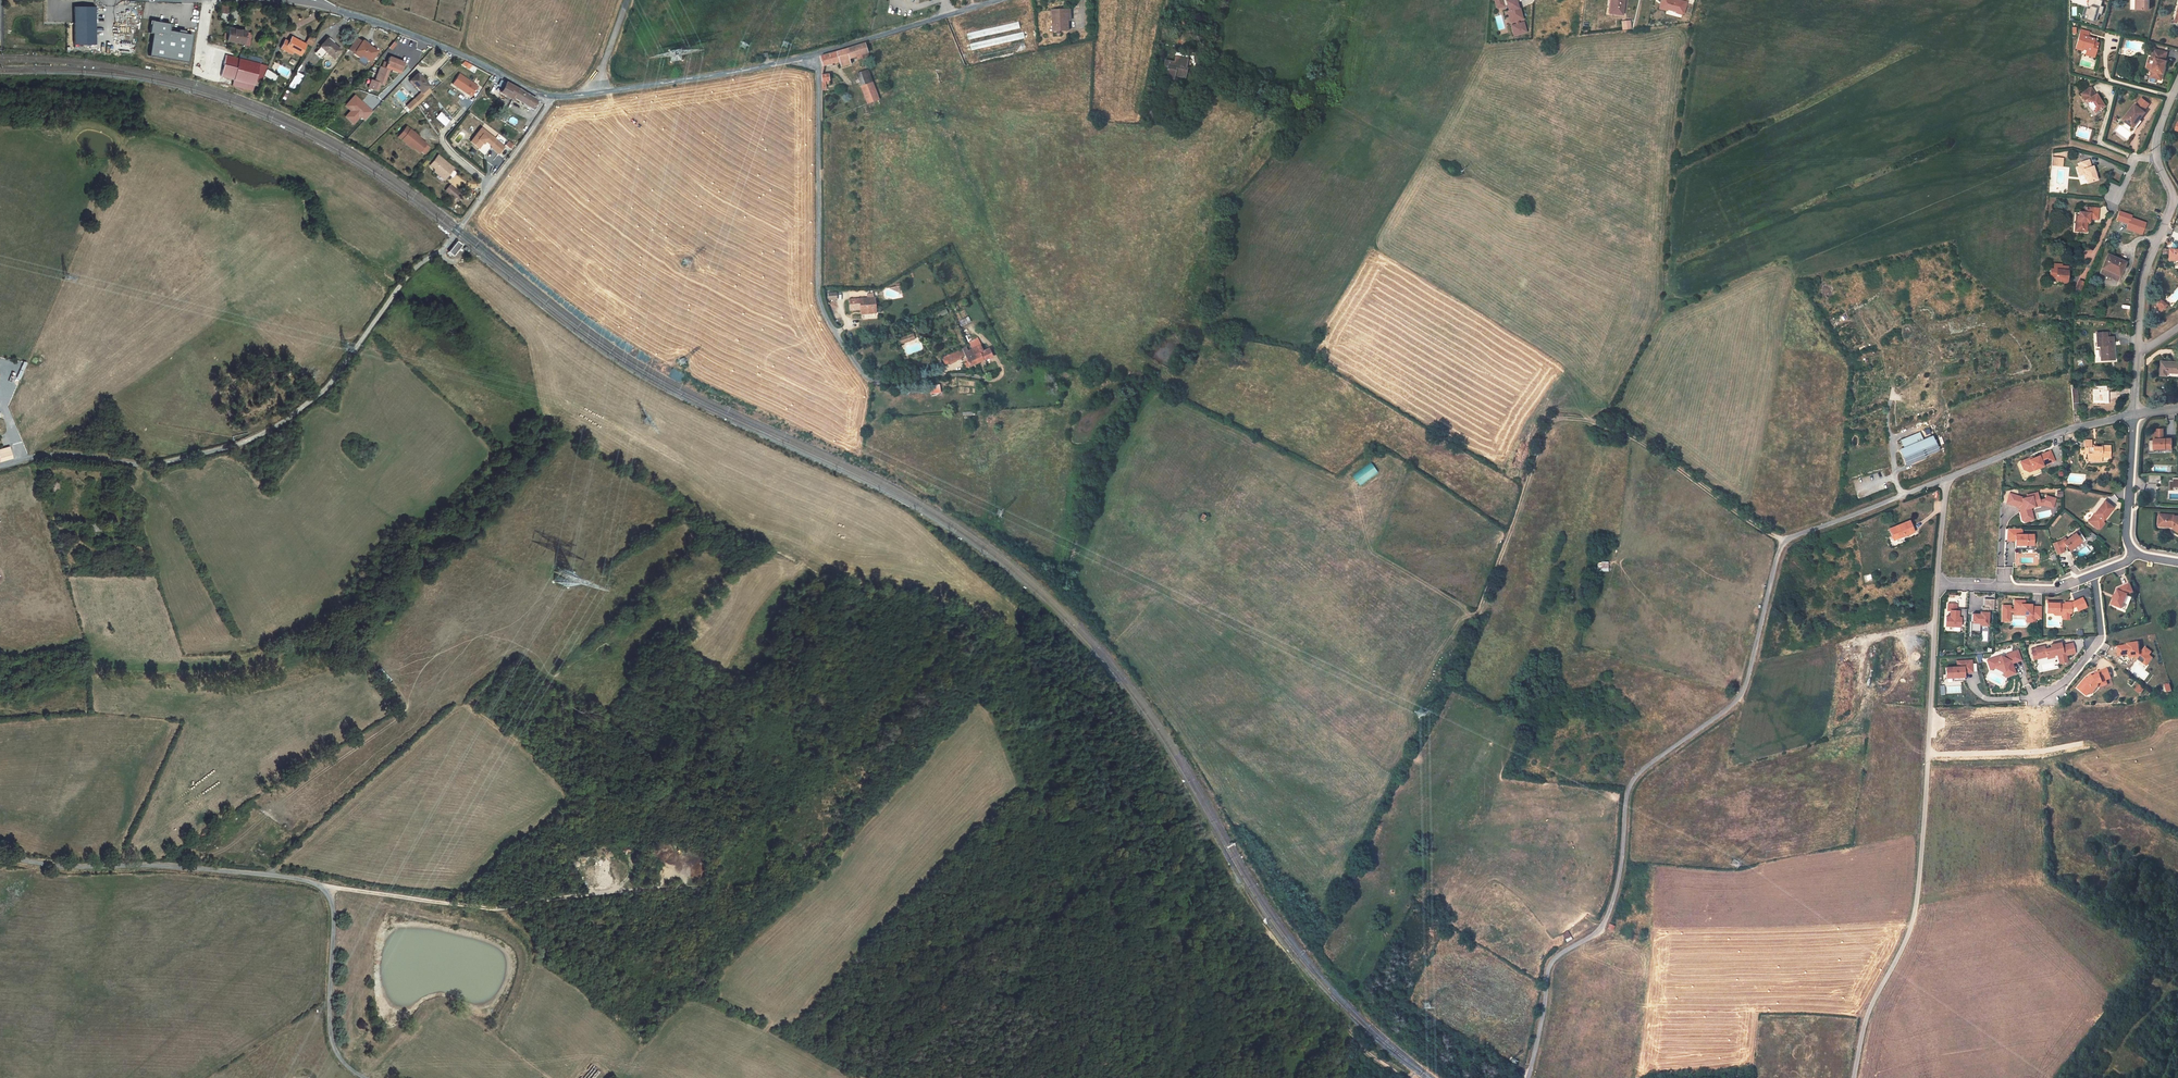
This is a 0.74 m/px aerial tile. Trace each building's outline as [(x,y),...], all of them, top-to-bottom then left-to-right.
[(1523,0),(1495,0),(1497,8),(1507,5),(1509,11),(1508,11),(1510,19),(1514,17),(1515,21),(1516,25),(1512,26),(1514,35),(1526,32),(1523,23),(1519,24),(1518,20),(1522,19),(1519,8),(1518,8),(1517,3),(1524,1),(1523,0)] [(1609,14),(1622,15),(1624,0),(1611,0),(1609,14)] [(1687,1),(1684,0),(1660,0),(1658,8),(1684,14),(1687,1)] [(2102,0),(2089,0),(2088,4),(2089,4),(2085,18),(2094,21),(2095,19),(2098,20),(2099,13),(2102,14),(2104,6),(2101,6),(2103,0),(2102,0)] [(2149,0),(2134,0),(2134,9),(2140,9),(2149,9),(2149,0)] [(94,7),(73,7),(73,22),(94,22),(94,7)] [(1067,10),(1052,10),(1052,31),(1068,30),(1067,20),(1067,10)] [(170,24),(151,21),(149,33),(152,33),(148,56),(187,62),(192,35),(169,31),(170,24)] [(1630,21),(1622,22),(1623,30),(1631,29),(1630,21)] [(94,45),(94,22),(73,22),(73,44),(94,45)] [(245,31),(228,29),(226,41),(243,44),(243,45),(248,46),(251,33),(245,32),(245,31)] [(2094,39),(2087,37),(2089,32),(2080,29),(2075,48),(2082,50),(2083,48),(2086,49),(2086,50),(2090,51),(2090,52),(2095,54),(2098,43),(2093,42),(2094,39)] [(1010,36),(1003,37),(1004,41),(1024,39),(1024,33),(1010,34),(1010,36)] [(315,39),(310,36),(306,43),(311,46),(315,39)] [(320,47),(315,53),(321,58),(326,52),(333,58),(340,50),(332,44),(333,42),(328,38),(320,46),(320,47)] [(367,46),(361,42),(355,38),(348,49),(353,53),(354,53),(355,51),(361,55),(370,61),(376,51),(368,45),(367,46)] [(284,40),(280,48),(287,52),(288,49),(293,52),(299,55),(305,45),(298,41),(297,43),(290,39),(288,42),(284,40)] [(969,43),(970,49),(994,46),(994,40),(969,43)] [(847,49),(820,57),(823,66),(830,64),(831,66),(833,65),(833,64),(839,61),(841,67),(851,64),(850,60),(851,59),(851,58),(857,56),(858,60),(863,58),(862,55),(868,53),(865,43),(847,49)] [(977,58),(1026,51),(1025,44),(976,52),(977,58)] [(2168,52),(2155,49),(2153,57),(2157,58),(2156,62),(2152,76),(2163,79),(2168,60),(2166,60),(2168,52)] [(226,55),(220,76),(233,80),(232,85),(252,90),(253,85),(257,86),(258,81),(261,81),(264,76),(266,69),(268,66),(260,64),(261,59),(241,53),(239,59),(226,55)] [(1175,62),(1169,61),(1168,69),(1167,73),(1168,73),(1167,78),(1173,79),(1174,76),(1184,78),(1187,68),(1185,68),(1187,59),(1176,56),(1175,62)] [(403,63),(389,57),(386,63),(384,62),(382,68),(380,67),(374,81),(371,80),(368,88),(376,91),(379,84),(382,85),(388,70),(385,69),(386,65),(400,71),(403,63)] [(386,65),(385,69),(388,70),(389,69),(399,73),(400,71),(386,65)] [(277,75),(266,69),(264,76),(274,81),(277,75)] [(867,70),(857,74),(861,86),(872,82),(867,70)] [(291,82),(289,86),(295,89),(297,85),(302,76),(296,72),(291,82)] [(458,72),(450,84),(470,97),(478,85),(458,72)] [(417,73),(410,80),(421,93),(429,86),(422,78),(417,73)] [(829,74),(821,75),(822,81),(822,90),(823,90),(827,90),(826,84),(829,84),(829,81),(830,80),(829,74)] [(872,82),(861,86),(868,103),(875,101),(879,99),(874,87),(872,82)] [(506,83),(502,91),(513,97),(518,89),(506,83)] [(2103,107),(2095,95),(2094,95),(2090,88),(2080,94),(2084,102),(2086,101),(2093,113),(2103,107)] [(518,89),(513,97),(531,108),(534,110),(539,102),(536,100),(518,89)] [(500,90),(499,91),(512,99),(513,97),(502,91),(500,90)] [(2142,98),(2137,105),(2144,111),(2149,104),(2142,98)] [(2135,104),(2123,119),(2133,127),(2139,119),(2145,112),(2144,111),(2137,105),(2135,104)] [(439,111),(434,117),(443,126),(448,120),(439,111)] [(2139,119),(2133,127),(2135,129),(2142,121),(2139,119)] [(404,125),(396,136),(422,156),(431,145),(404,125)] [(498,153),(504,145),(479,126),(468,141),(477,148),(483,141),(498,153)] [(426,165),(443,180),(453,168),(437,153),(426,165)] [(2097,179),(2092,166),(2090,167),(2088,160),(2080,162),(2081,165),(2076,166),(2078,171),(2081,170),(2083,175),(2084,179),(2086,178),(2087,183),(2096,179),(2097,179)] [(450,185),(445,190),(457,201),(459,198),(462,195),(450,185)] [(467,204),(459,198),(457,201),(464,207),(467,204)] [(2078,216),(2078,221),(2077,221),(2076,231),(2082,231),(2083,228),(2086,228),(2086,222),(2088,222),(2088,218),(2097,219),(2098,208),(2084,207),(2084,212),(2078,212),(2078,216)] [(2131,216),(2119,212),(2117,219),(2128,223),(2130,218),(2131,216)] [(2145,223),(2130,218),(2128,223),(2127,229),(2142,234),(2145,223)] [(457,241),(448,252),(453,256),(462,245),(457,241)] [(2176,247),(2176,249),(2170,248),(2169,257),(2177,258),(2177,247),(2176,247)] [(2125,262),(2108,254),(2102,267),(2119,275),(2125,262)] [(2055,281),(2060,281),(2060,283),(2068,284),(2069,269),(2062,269),(2062,265),(2054,264),(2054,269),(2050,269),(2049,278),(2056,279),(2055,281)] [(2102,267),(2099,273),(2117,281),(2119,275),(2102,267)] [(2075,288),(2081,290),(2084,281),(2079,279),(2075,288)] [(2164,302),(2158,296),(2155,300),(2160,305),(2164,302)] [(868,298),(850,300),(851,310),(857,309),(857,305),(861,304),(861,309),(861,312),(862,320),(876,318),(876,311),(875,298),(873,298),(868,298)] [(969,317),(960,321),(962,325),(970,321),(969,317)] [(2109,332),(2096,333),(2097,346),(2100,345),(2103,346),(2103,354),(2104,360),(2114,360),(2114,354),(2113,345),(2111,345),(2111,341),(2113,341),(2113,337),(2109,337),(2109,332)] [(908,336),(899,339),(901,344),(910,341),(908,336)] [(969,343),(972,349),(978,363),(984,360),(984,359),(992,356),(992,357),(993,356),(989,348),(984,351),(978,338),(969,343)] [(967,347),(962,349),(965,356),(968,362),(970,366),(978,363),(972,349),(968,351),(967,347)] [(958,351),(942,358),(945,364),(963,357),(962,355),(960,356),(958,351)] [(2161,361),(2160,375),(2167,375),(2168,371),(2177,372),(2177,363),(2161,361)] [(940,384),(929,386),(930,393),(941,392),(940,384)] [(2093,388),(2093,398),(2102,398),(2102,400),(2108,400),(2108,391),(2105,391),(2102,391),(2102,389),(2093,388)] [(2172,448),(2172,438),(2164,438),(2164,428),(2158,428),(2155,432),(2155,440),(2149,440),(2149,452),(2155,452),(2155,450),(2155,448),(2166,448),(2172,448)] [(1904,448),(1923,440),(1920,432),(1901,440),(1904,448)] [(1937,449),(1932,437),(1923,440),(1903,449),(1909,461),(1937,449)] [(2091,440),(2084,440),(2084,448),(2087,448),(2088,454),(2088,459),(2101,459),(2101,457),(2101,454),(2104,454),(2104,457),(2110,457),(2110,446),(2103,446),(2103,447),(2091,447),(2091,440)] [(12,458),(8,446),(0,448),(0,461),(12,458)] [(1909,461),(1903,449),(1899,450),(1906,466),(1910,464),(1909,461)] [(2030,459),(2022,462),(2025,470),(2028,471),(2034,469),(2035,471),(2045,467),(2044,466),(2056,462),(2052,452),(2040,456),(2040,457),(2034,459),(2030,460),(2030,459)] [(1910,464),(1924,458),(1923,455),(1909,461),(1910,464)] [(1352,475),(1359,485),(1378,472),(1371,462),(1352,475)] [(2160,475),(2149,475),(2149,483),(2157,483),(2157,480),(2160,480),(2160,475)] [(2173,477),(2173,481),(2170,481),(2170,490),(2177,490),(2177,478),(2173,477)] [(58,482),(49,484),(51,492),(60,490),(58,482)] [(2019,496),(2009,493),(2006,503),(2019,507),(2022,521),(2024,522),(2029,521),(2028,515),(2032,514),(2030,508),(2034,507),(2033,502),(2039,501),(2039,500),(2037,493),(2026,495),(2027,498),(2022,499),(2019,498),(2019,496)] [(2055,499),(2046,496),(2045,500),(2043,505),(2052,508),(2055,499)] [(2104,501),(2088,521),(2095,527),(2097,527),(2102,521),(2112,508),(2104,501)] [(2159,514),(2158,522),(2165,522),(2164,527),(2173,527),(2173,529),(2177,532),(2177,516),(2175,516),(2174,515),(2159,514)] [(1909,522),(1890,530),(1894,540),(1913,532),(1909,522)] [(2022,529),(2007,529),(2006,539),(2015,539),(2015,548),(2021,548),(2021,545),(2026,545),(2033,545),(2033,535),(2022,535),(2022,529)] [(2061,540),(2052,544),(2056,554),(2064,551),(2062,548),(2066,546),(2069,551),(2081,542),(2077,536),(2075,534),(2066,540),(2064,538),(2061,540)] [(2080,534),(2077,536),(2081,542),(2082,543),(2085,540),(2080,534)] [(1601,563),(1596,564),(1597,572),(1608,571),(1608,561),(1601,561),(1601,563)] [(2129,583),(2117,589),(2117,590),(2112,605),(2122,608),(2127,594),(2133,592),(2129,583)] [(1993,610),(1994,599),(1984,598),(1984,607),(1982,606),(1982,612),(1980,612),(1980,615),(1978,615),(1978,614),(1972,613),(1972,622),(1971,622),(1970,631),(1976,631),(1979,628),(1979,624),(1987,625),(1988,610),(1993,610)] [(2082,598),(2074,602),(2077,611),(2086,608),(2082,598)] [(2021,600),(2014,600),(2014,609),(2014,612),(2014,614),(2026,615),(2026,616),(2031,616),(2031,619),(2035,619),(2041,619),(2041,607),(2031,606),(2031,604),(2025,604),(2021,604),(2021,600)] [(2054,602),(2047,601),(2047,613),(2053,613),(2055,615),(2062,615),(2064,613),(2069,613),(2071,614),(2071,603),(2064,603),(2064,605),(2059,605),(2059,603),(2054,603),(2054,602)] [(1965,620),(1966,608),(1958,607),(1958,610),(1956,609),(1956,603),(1948,602),(1947,609),(1950,609),(1949,615),(1945,615),(1945,625),(1960,625),(1960,620),(1965,620)] [(2014,612),(2014,609),(2010,609),(2010,606),(2003,605),(2002,621),(2010,621),(2010,612),(2014,612)] [(2128,645),(2118,646),(2119,656),(2129,654),(2130,657),(2134,657),(2134,655),(2137,655),(2138,659),(2141,661),(2143,659),(2149,663),(2153,657),(2149,655),(2152,652),(2145,647),(2143,650),(2139,651),(2138,642),(2128,644),(2128,645)] [(2044,646),(2035,648),(2038,659),(2046,657),(2047,658),(2053,657),(2053,655),(2057,654),(2058,659),(2066,658),(2066,655),(2074,653),(2072,643),(2061,645),(2060,643),(2050,645),(2051,648),(2045,649),(2044,646)] [(2000,656),(1987,660),(1989,666),(1995,664),(1995,666),(2004,671),(2006,676),(2015,673),(2013,667),(2012,668),(2011,663),(2021,660),(2018,651),(2006,654),(2004,658),(2000,656)] [(1956,666),(1945,666),(1946,677),(1953,676),(1958,676),(1958,679),(1964,679),(1963,671),(1963,669),(1972,669),(1971,659),(1956,660),(1956,666)] [(1995,666),(1995,664),(1989,666),(1990,670),(1995,668),(2003,672),(2005,677),(2006,676),(2004,671),(1995,666)] [(2086,678),(2077,688),(2087,696),(2089,692),(2092,694),(2099,685),(2098,684),(2103,682),(2102,681),(2106,680),(2111,678),(2107,669),(2099,672),(2099,674),(2093,676),(2091,675),(2087,679),(2086,678)] [(2139,694),(2144,688),(2138,684),(2134,689),(2139,694)] [(1568,931),(1562,934),(1566,942),(1572,939),(1568,931)]
